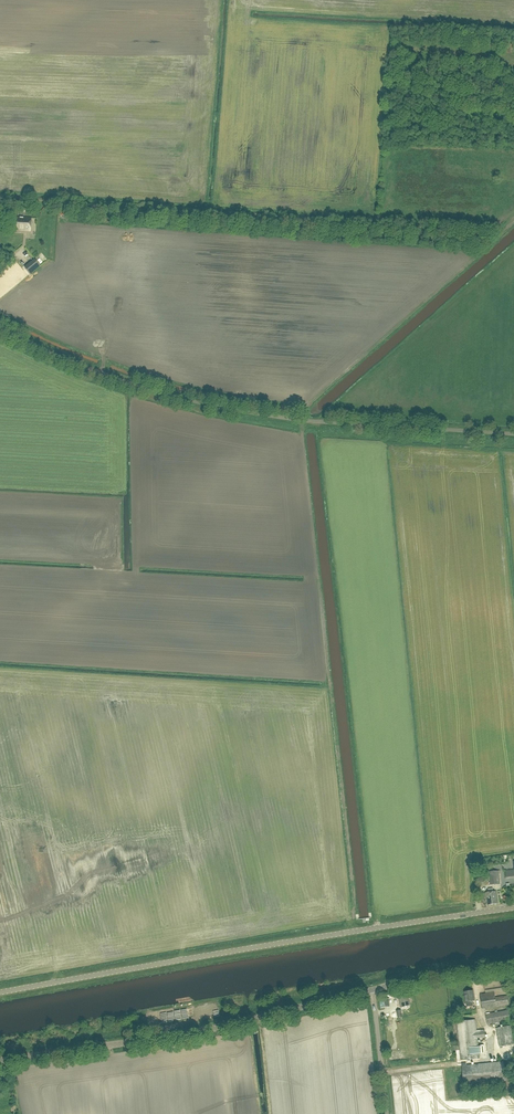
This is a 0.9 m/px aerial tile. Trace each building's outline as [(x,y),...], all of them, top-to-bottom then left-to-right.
[(30,219),(12,218),(11,229),(18,229),(18,231),(30,231),(30,219)] [(23,247),(13,255),(21,264),(27,259),(25,258),(29,254),(23,247)] [(40,267),(34,259),(24,267),(30,275),(40,267)] [(500,885),(499,871),(490,872),(491,885),(500,885)] [(498,904),(496,891),(486,893),(486,897),(487,905),(498,904)] [(473,997),(472,991),(464,992),(466,1002),(467,1007),(473,1006),(472,1001),(475,1001),(474,997),(473,997)] [(495,998),(494,992),(481,994),(483,1009),(509,1005),(507,996),(495,998)] [(411,1006),(408,994),(398,996),(401,1008),(411,1006)] [(403,1017),(402,1010),(393,1012),(394,1018),(398,1017),(398,1018),(403,1017)] [(510,1021),(508,1010),(492,1013),(492,1011),(489,1011),(489,1014),(486,1014),(487,1025),(510,1021)] [(477,1031),(476,1020),(457,1022),(461,1060),(480,1058),(478,1040),(486,1039),(485,1030),(477,1031)] [(513,1044),(510,1026),(496,1029),(500,1047),(513,1044)] [(506,1081),(504,1061),(467,1066),(466,1062),(461,1063),(464,1086),(506,1081)]
